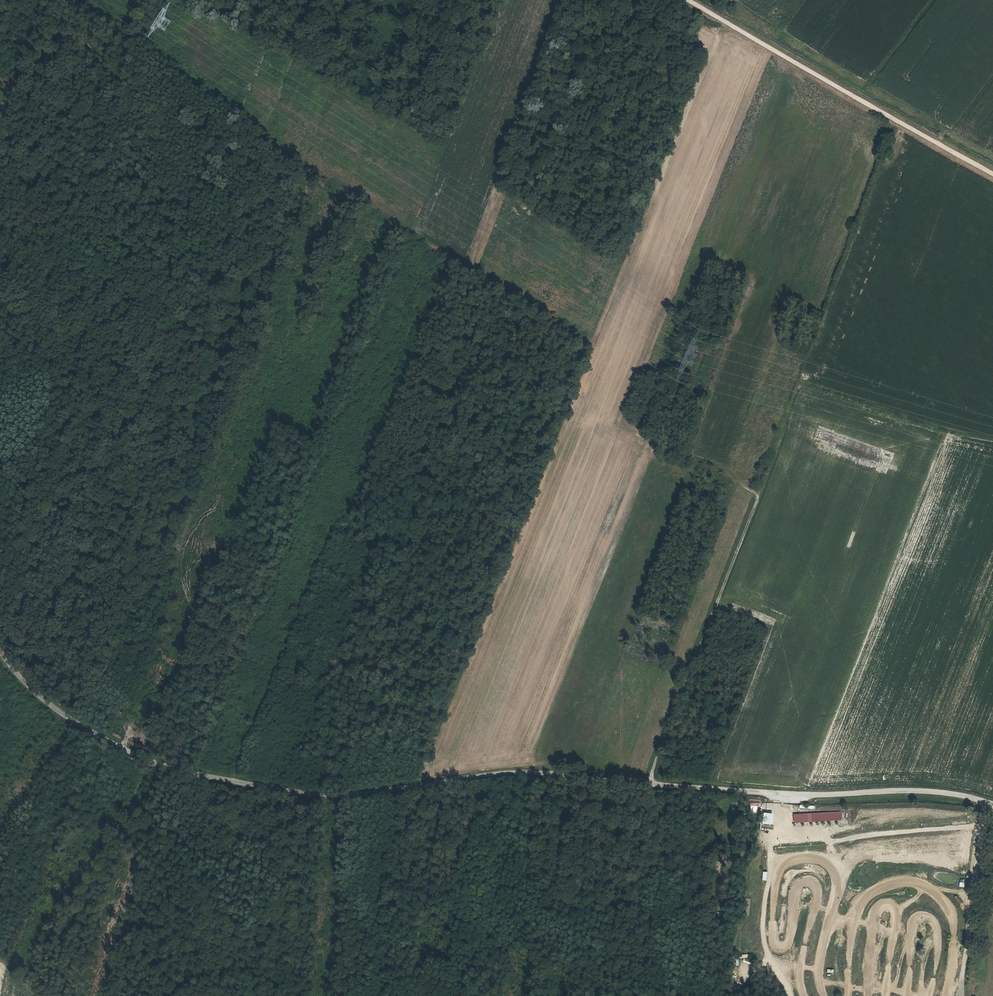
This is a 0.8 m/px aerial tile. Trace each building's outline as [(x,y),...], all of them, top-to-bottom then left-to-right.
[(773,823),(773,812),(763,812),(763,823),(773,823)] [(812,813),(794,814),(794,822),(813,821),(812,813)]
